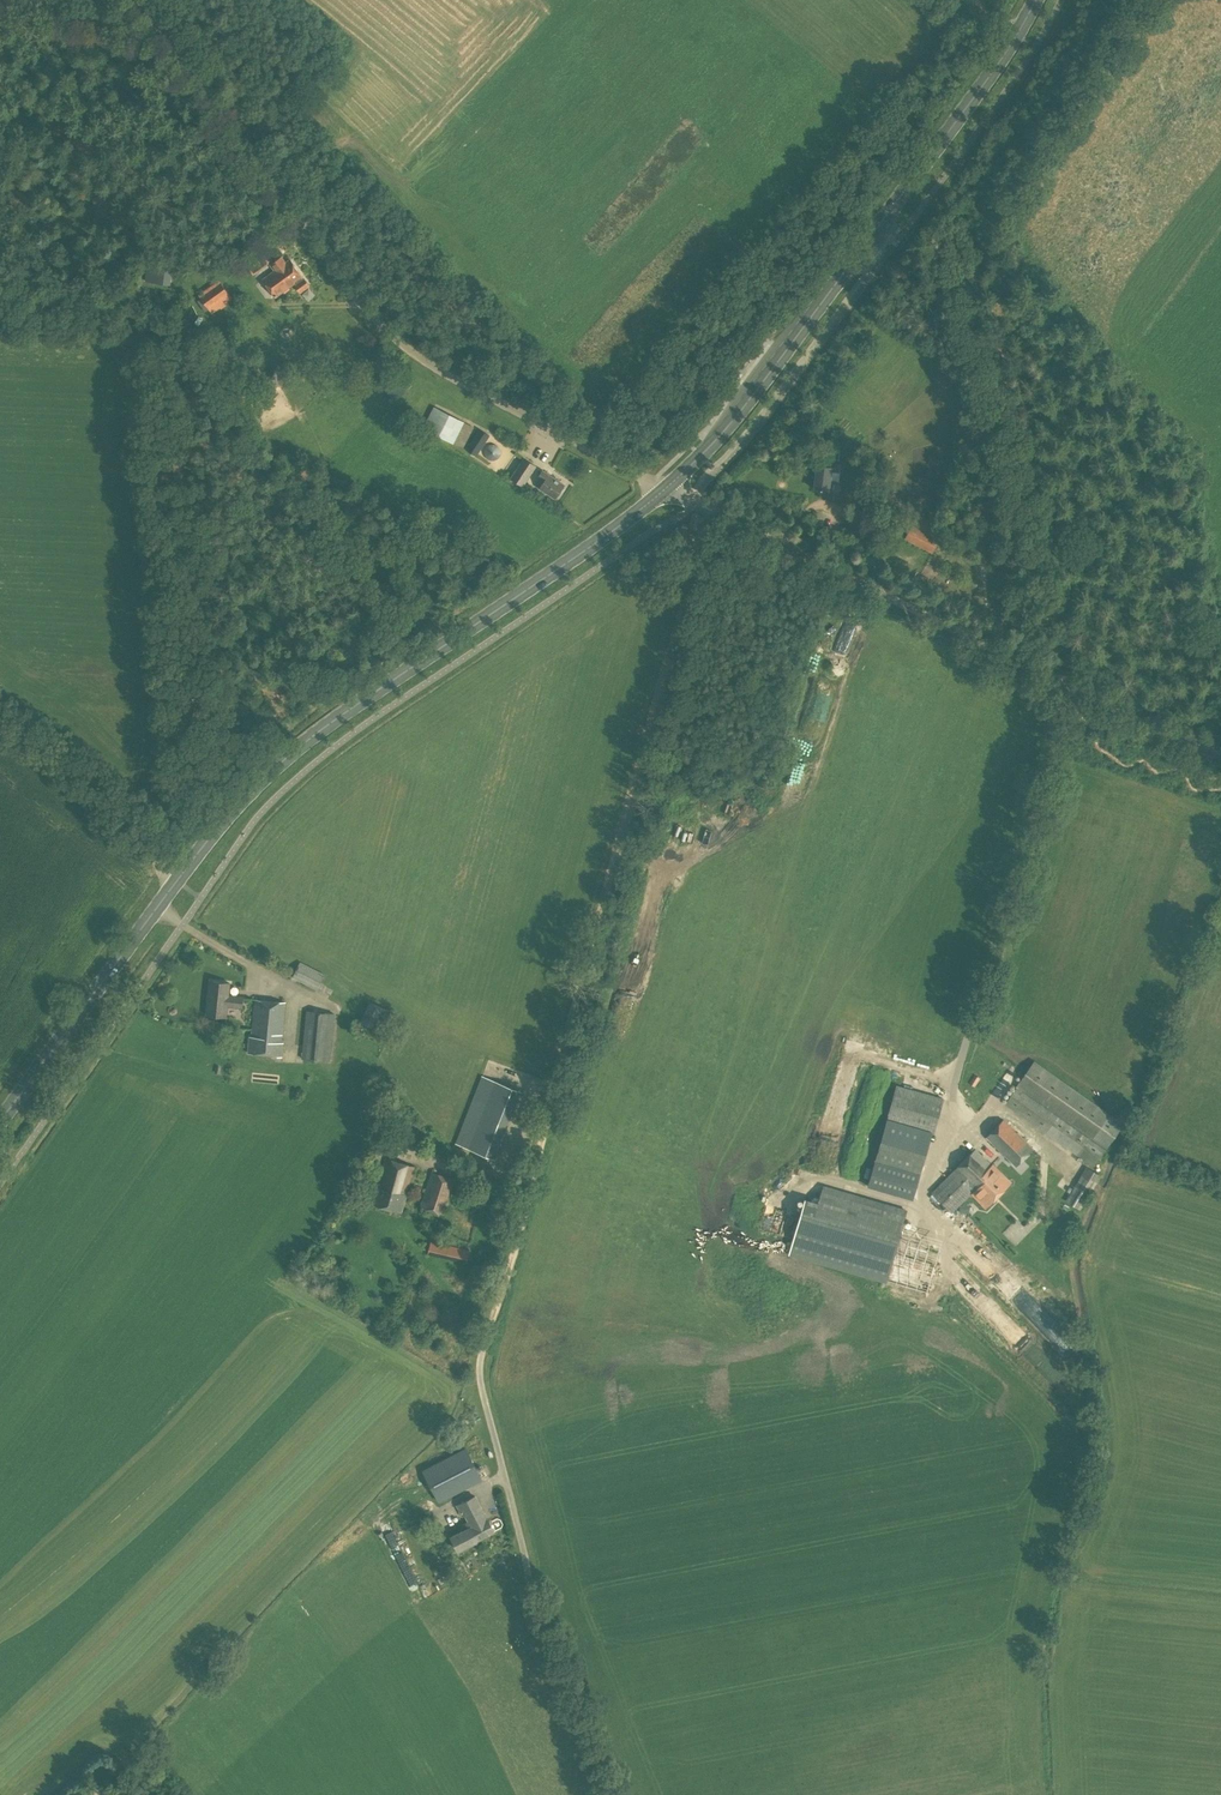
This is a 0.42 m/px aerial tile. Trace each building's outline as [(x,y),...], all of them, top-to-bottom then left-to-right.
[(271,264),(275,270),(263,279),(275,296),(293,283),(300,293),(310,286),(303,277),(290,259),(285,263),(283,260),(284,259),(281,256),(271,264)] [(229,294),(221,282),(208,291),(206,290),(199,295),(207,307),(214,302),(216,304),(229,294)] [(394,401),(410,389),(401,378),(385,390),(394,401)] [(464,448),(475,427),(433,406),(423,427),(464,448)] [(476,456),(490,435),(479,428),(465,449),(476,456)] [(491,462),(503,464),(505,454),(493,451),(491,462)] [(523,486),(536,465),(524,458),(511,478),(523,486)] [(579,471),(570,463),(561,474),(569,481),(579,471)] [(839,481),(841,464),(832,463),(831,466),(818,465),(815,488),(828,490),(829,480),(839,481)] [(558,497),(561,492),(560,491),(564,484),(543,470),(538,477),(544,481),(540,488),(555,498),(556,496),(558,497)] [(905,538),(932,552),(945,529),(917,514),(912,523),(905,538)] [(682,525),(680,530),(685,533),(688,527),(682,525)] [(726,805),(730,806),(734,794),(730,792),(726,805)] [(317,989),(325,973),(300,961),(292,977),(317,989)] [(226,1016),(227,1005),(242,1007),(243,996),(228,995),(230,983),(211,981),(207,1014),(226,1016)] [(281,1042),(285,1002),(255,999),(252,1036),(250,1036),(248,1052),(282,1056),(283,1042),(281,1042)] [(387,1032),(395,1012),(384,1008),(369,1002),(361,1022),(387,1032)] [(329,1060),(334,1013),(307,1010),(302,1058),(329,1060)] [(1106,1149),(1124,1124),(1108,1113),(1035,1061),(1005,1103),(1078,1155),(1094,1165),(1105,1149),(1106,1149)] [(493,1157),(497,1147),(519,1090),(482,1076),(456,1143),(493,1157)] [(933,1133),(943,1098),(897,1085),(887,1120),(933,1133)] [(838,1100),(842,1089),(836,1087),(830,1104),(844,1109),(846,1103),(838,1100)] [(1016,1165),(1033,1148),(1003,1119),(986,1136),(1016,1165)] [(932,1192),(952,1212),(972,1192),(986,1207),(1011,1181),(999,1170),(999,1169),(993,1163),(991,1164),(975,1148),(953,1171),(954,1171),(932,1192)] [(405,1194),(414,1166),(386,1157),(378,1186),(377,1186),(372,1203),(401,1211),(406,1194),(405,1194)] [(912,1199),(920,1172),(893,1165),(894,1163),(876,1158),(868,1186),(903,1196),(912,1199)] [(1080,1209),(1101,1175),(1087,1166),(1066,1200),(1080,1209)] [(444,1215),(456,1179),(431,1171),(420,1207),(444,1215)] [(886,1282),(894,1253),(906,1210),(823,1186),(819,1202),(805,1198),(789,1254),(886,1282)] [(1019,1222),(1008,1235),(1018,1244),(1029,1231),(1019,1222)] [(466,1264),(470,1250),(431,1240),(427,1255),(466,1264)] [(964,1291),(978,1282),(973,1275),(959,1284),(964,1291)] [(915,1289),(921,1294),(929,1285),(923,1280),(915,1289)] [(436,1505),(478,1480),(459,1450),(418,1474),(436,1505)] [(477,1540),(494,1531),(488,1518),(487,1519),(475,1496),(458,1505),(463,1515),(466,1514),(467,1517),(468,1516),(470,1520),(462,1524),(464,1529),(451,1536),(458,1550),(477,1540)] [(421,1574),(426,1570),(417,1558),(412,1562),(421,1574)]
